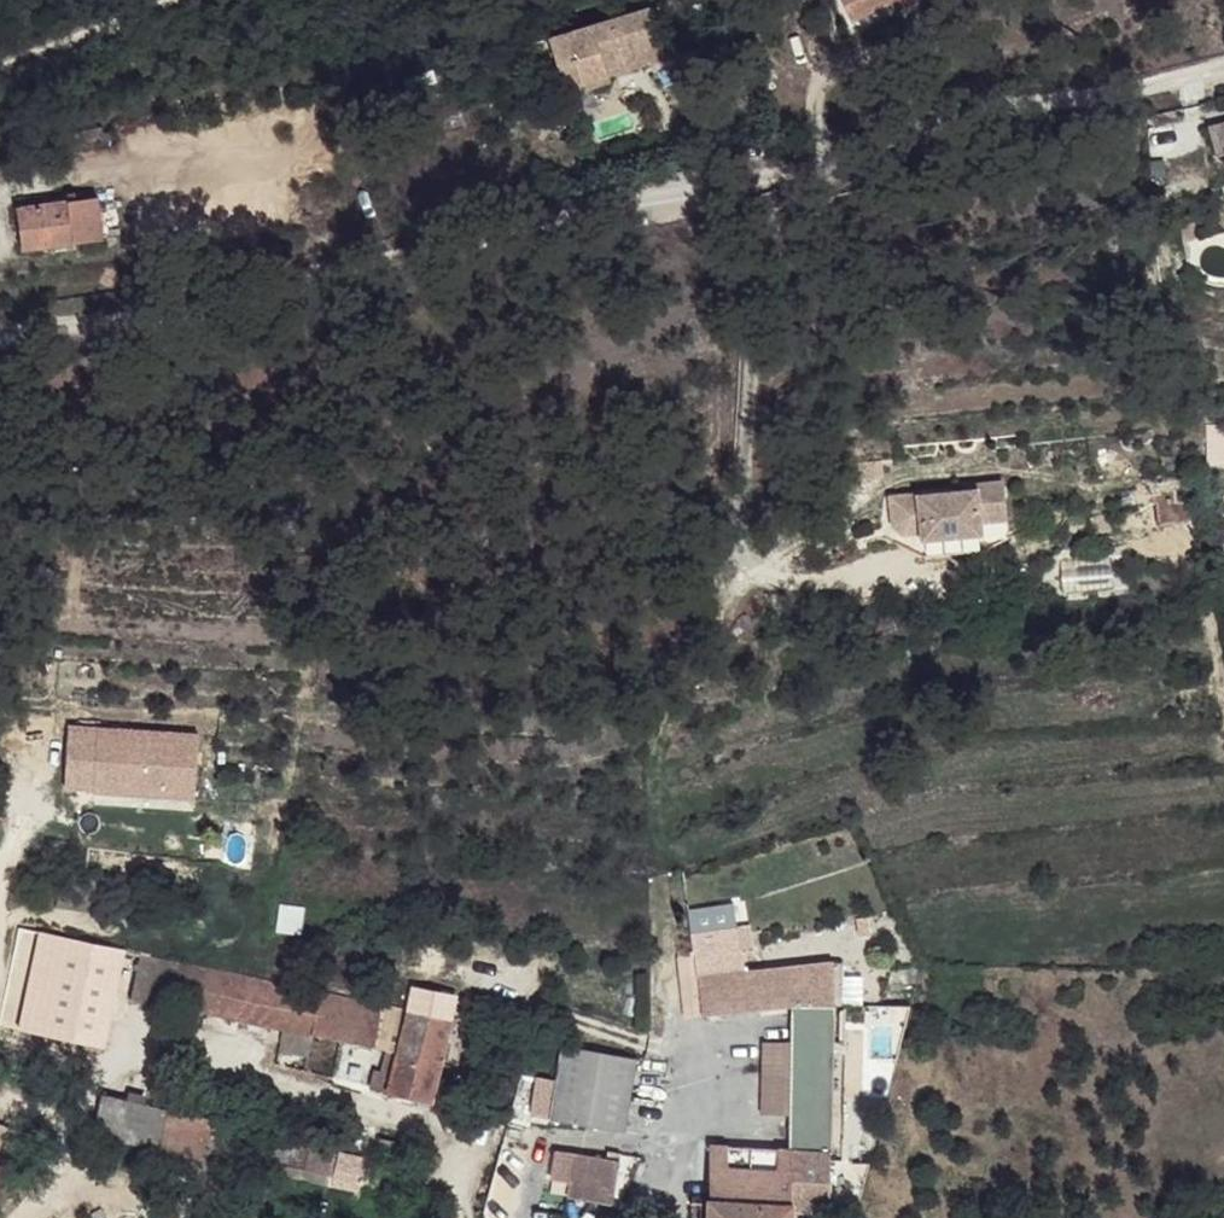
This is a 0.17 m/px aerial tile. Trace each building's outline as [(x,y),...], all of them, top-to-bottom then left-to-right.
[(558,39),(567,64),(587,55),(597,74),(612,68),(607,54),(615,50),(622,61),(650,48),(654,54),(676,43),(655,0),(647,0),(558,39)] [(872,22),(916,13),(919,21),(948,15),(945,0),(868,0),(872,22)] [(590,62),(587,55),(567,64),(570,68),(590,62)] [(615,76),(612,68),(597,74),(590,62),(570,68),(580,92),(615,76)] [(1206,144),(1215,174),(1223,172),(1223,175),(1223,140),(1206,144)] [(100,203),(20,213),(24,253),(104,244),(100,206),(100,203)] [(114,203),(100,206),(104,244),(120,242),(114,203)] [(964,496),(925,499),(929,541),(985,537),(1012,535),(1008,486),(964,490),(964,496)] [(985,537),(929,541),(931,560),(987,555),(985,537)] [(196,802),(198,727),(65,725),(64,787),(93,787),(93,800),(196,802)] [(130,951),(32,932),(10,1040),(108,1062),(117,1012),(130,951)] [(400,1008),(130,951),(117,1012),(167,1024),(168,1015),(387,1061),(401,1062),(411,1018),(399,1016),(400,1008)] [(835,969),(700,976),(702,1018),(796,1013),(796,1005),(834,1007),(835,969)] [(834,1007),(796,1005),(796,1013),(794,1048),(764,1047),(762,1117),(793,1118),(791,1153),(831,1153),(834,1007)] [(451,1027),(411,1018),(401,1062),(394,1099),(432,1107),(451,1027)] [(649,1061),(577,1049),(565,1122),(635,1135),(649,1061)] [(401,1062),(387,1061),(379,1095),(394,1099),(401,1062)] [(163,1110),(101,1097),(94,1135),(156,1149),(163,1110)] [(211,1119),(163,1110),(156,1149),(203,1159),(209,1128),(211,1119)] [(343,1154),(209,1128),(203,1159),(338,1185),(343,1154)] [(617,1153),(574,1142),(563,1185),(607,1196),(617,1153)] [(709,1152),(709,1208),(709,1217),(790,1217),(826,1217),(847,1217),(848,1170),(831,1169),(831,1153),(791,1153),(709,1152)] [(369,1159),(343,1154),(338,1185),(362,1190),(369,1159)] [(690,1209),(690,1217),(709,1217),(709,1208),(690,1209)]
